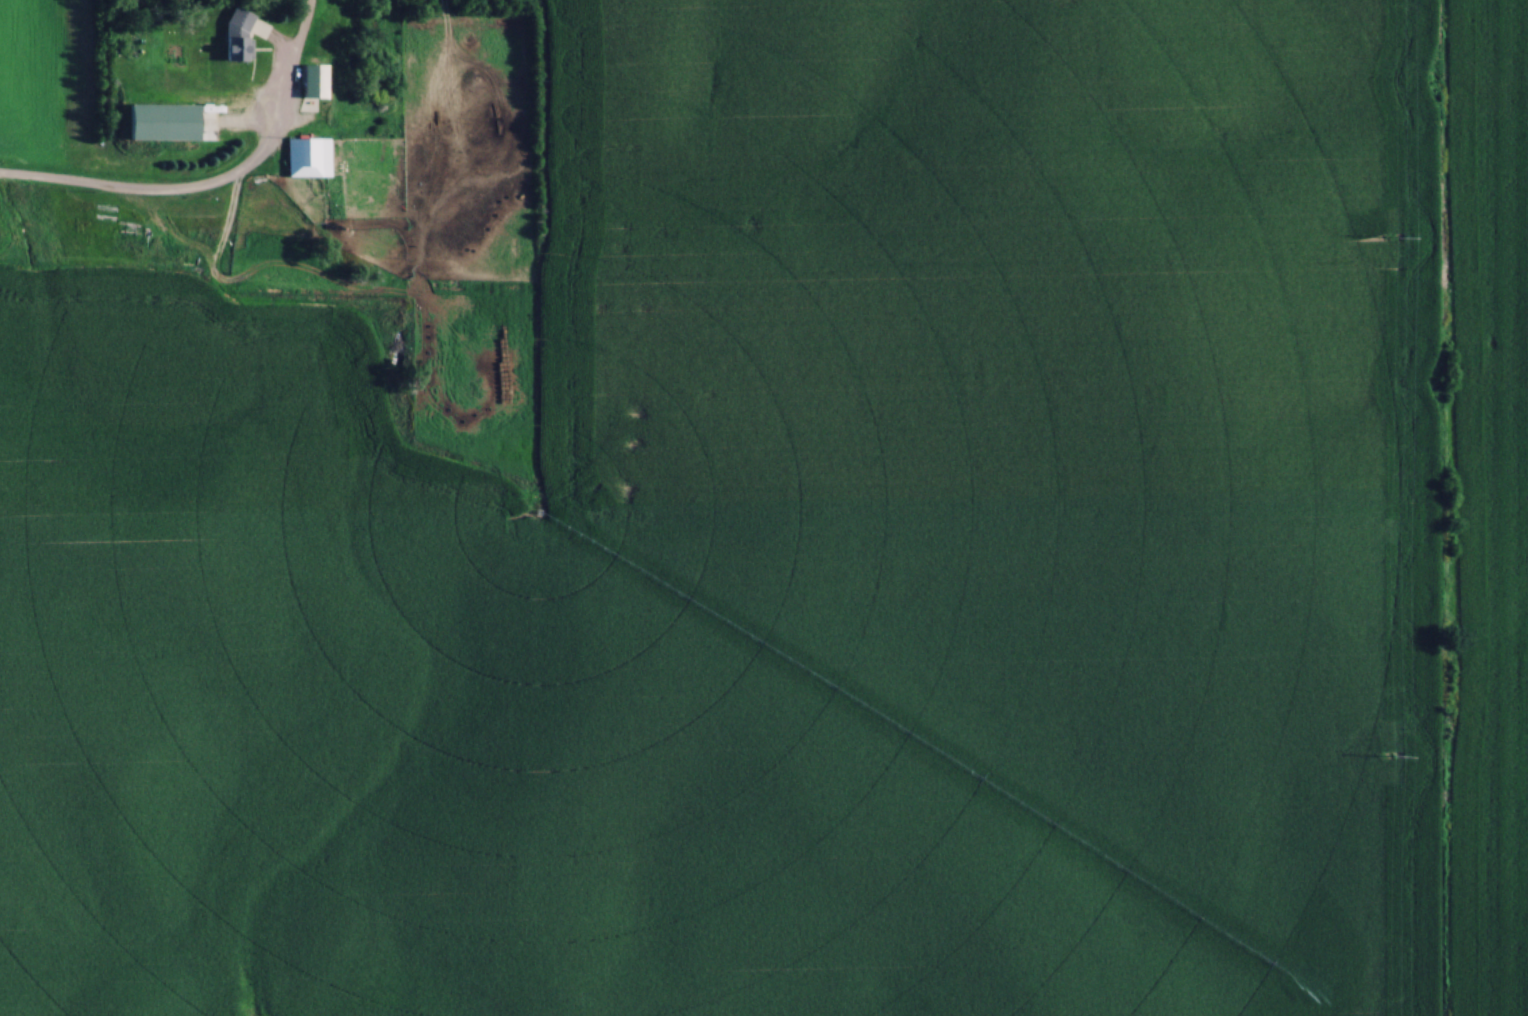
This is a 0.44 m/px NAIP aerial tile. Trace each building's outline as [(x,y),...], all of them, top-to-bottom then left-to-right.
[(246,12),(221,12),(221,63),(246,63),(246,12)] [(134,30),(124,30),(124,41),(134,41),(134,30)] [(313,113),(313,99),(317,99),(317,67),(296,67),(296,113),(313,113)] [(223,111),(234,111),(234,93),(223,93),(223,111)] [(134,106),(125,106),(125,99),(115,99),(114,139),(122,139),(122,149),(134,149),(134,106)] [(174,123),(154,123),(154,138),(174,138),(174,123)] [(280,179),(323,179),(323,140),(280,140),(280,179)] [(383,197),(372,176),(365,179),(376,201),(383,197)]
